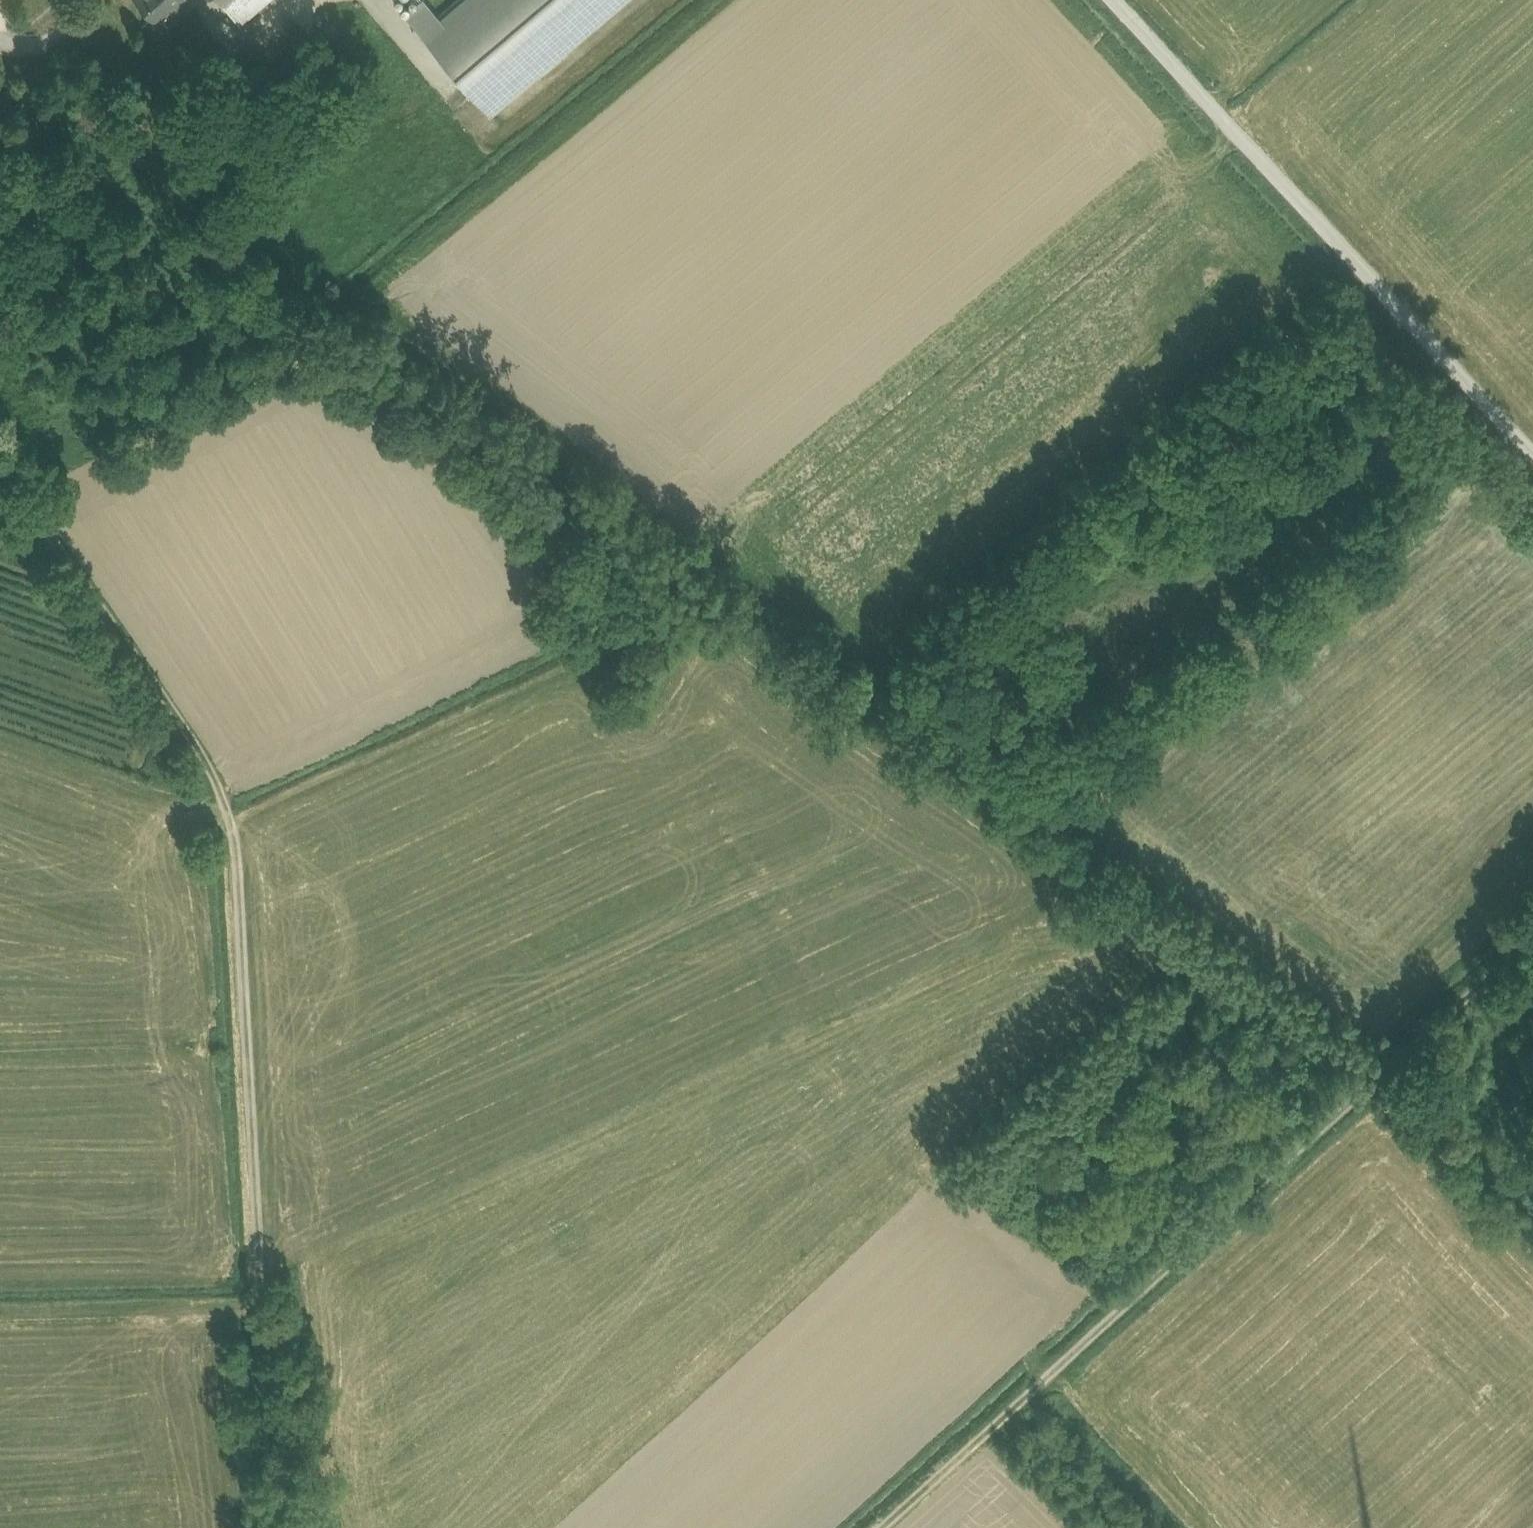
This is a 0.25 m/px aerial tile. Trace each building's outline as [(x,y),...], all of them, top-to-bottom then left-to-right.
[(156,18),(176,0),(140,0),(156,18)] [(424,31),(489,109),(620,0),(462,0),(424,31)]
